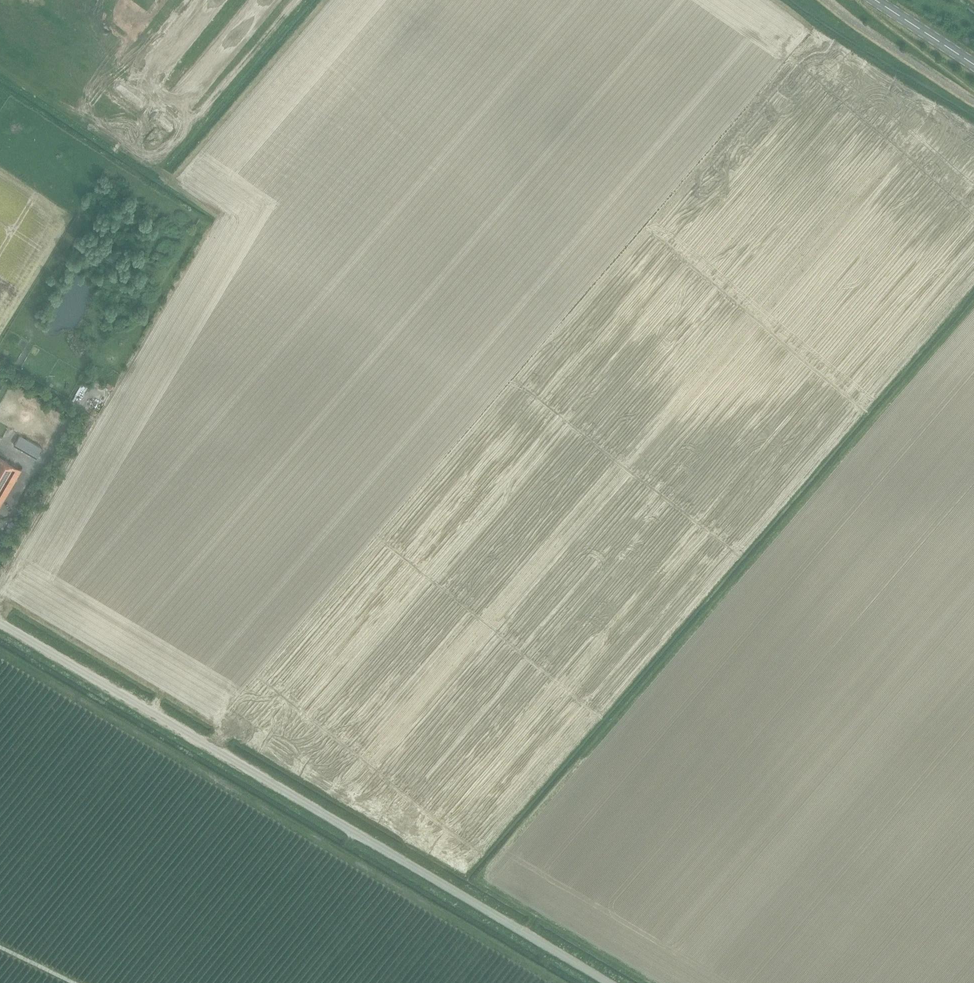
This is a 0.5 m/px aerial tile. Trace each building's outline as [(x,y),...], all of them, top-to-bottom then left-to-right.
[(37,458),(43,448),(21,435),(15,445),(37,458)] [(22,470),(0,457),(0,507),(22,470)]
